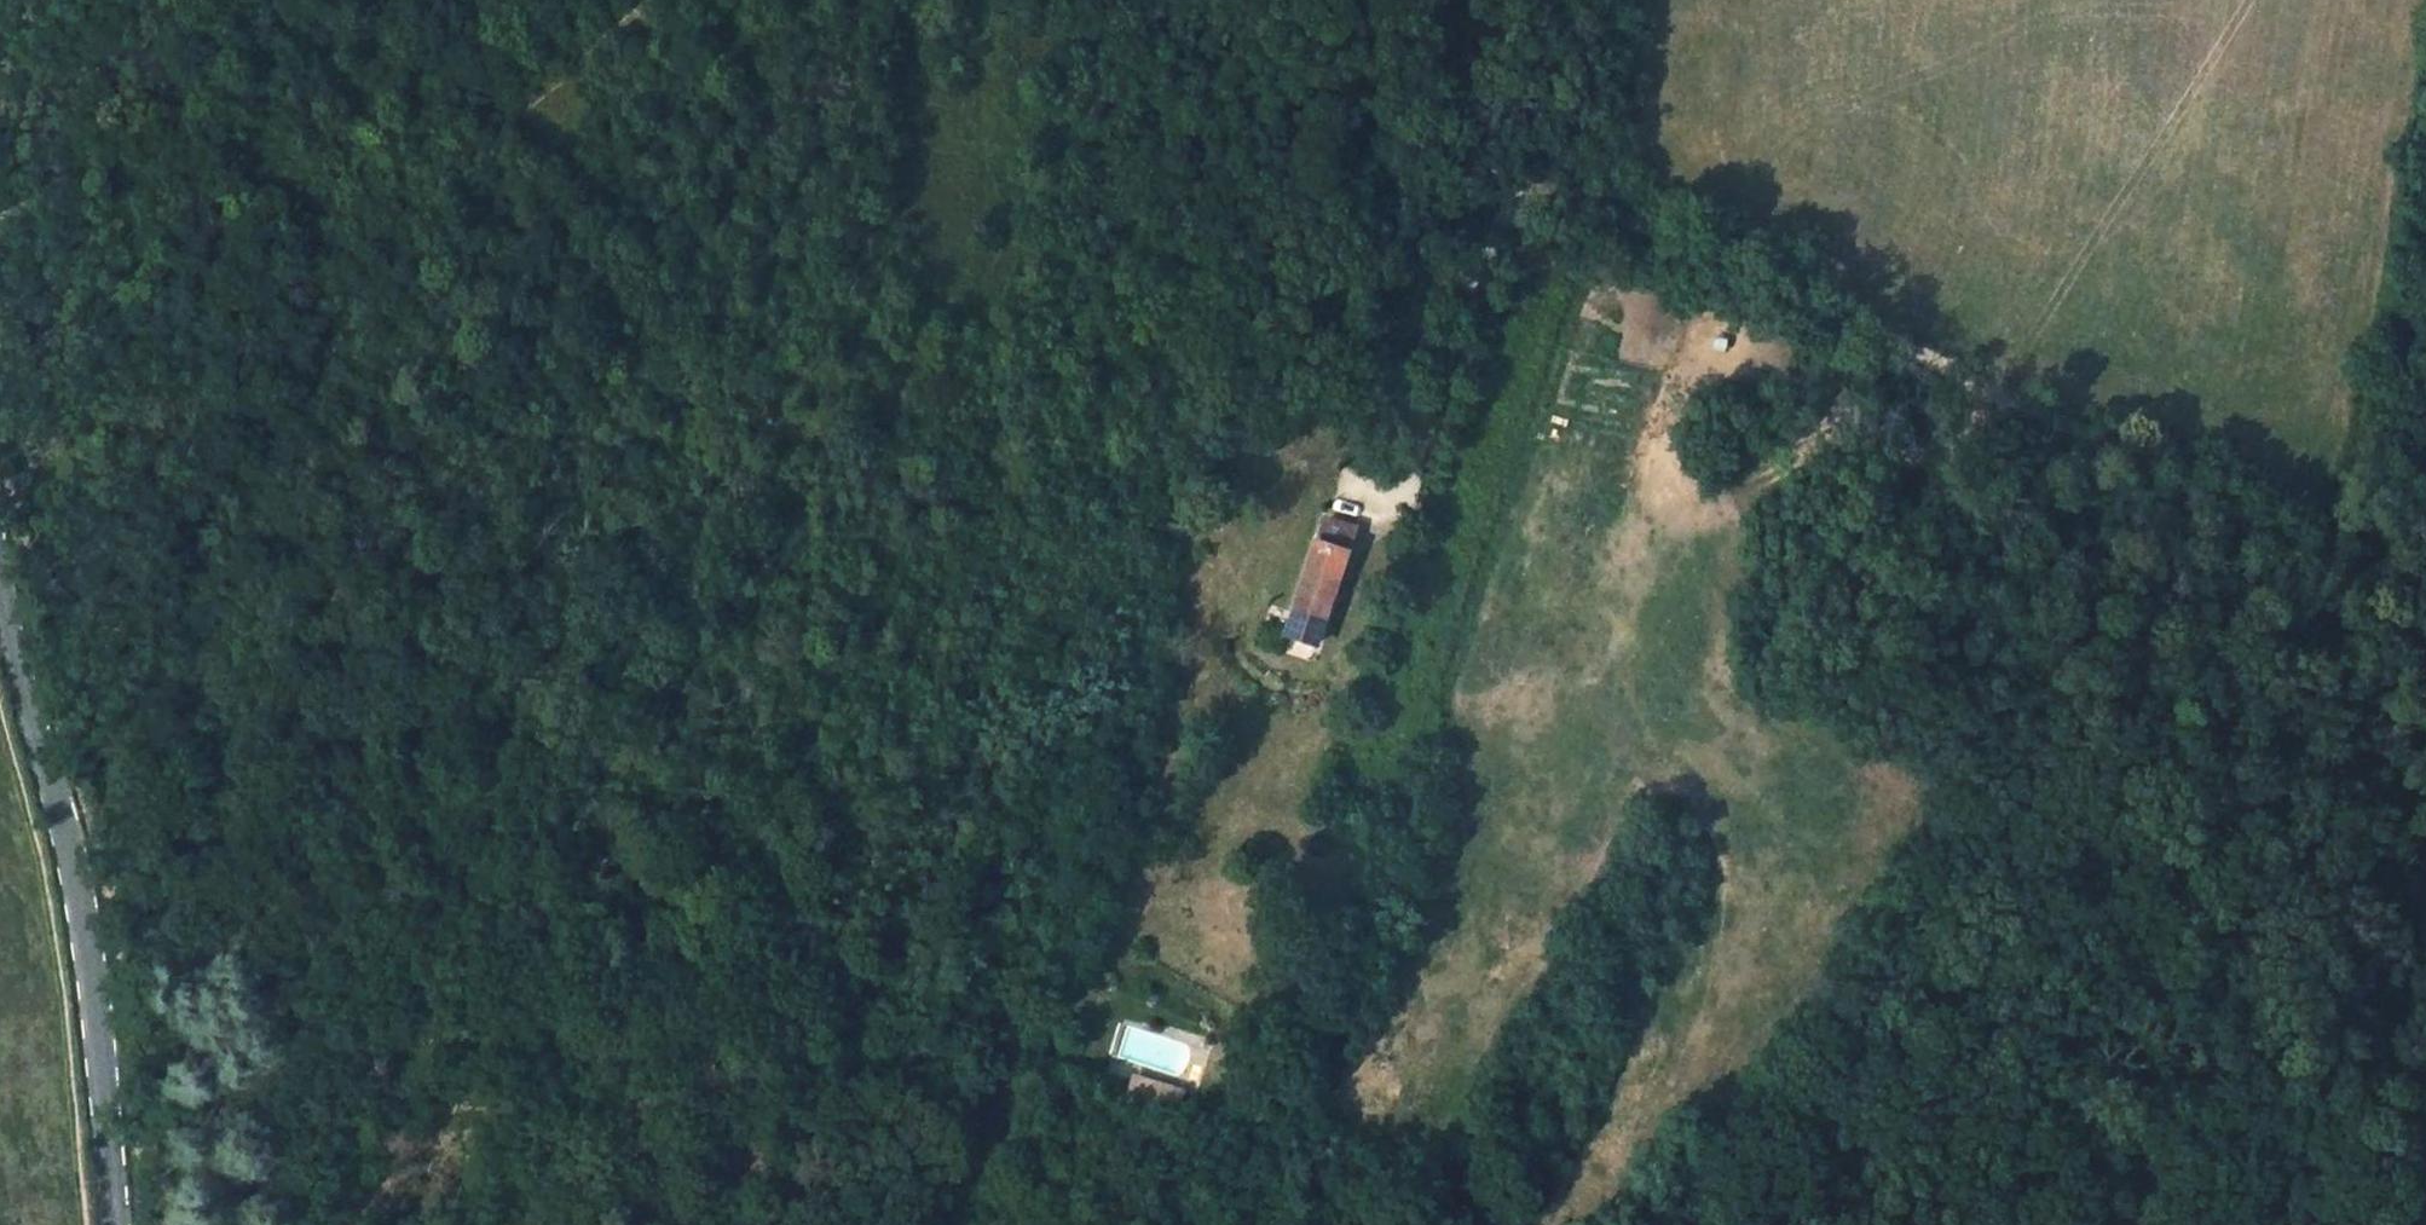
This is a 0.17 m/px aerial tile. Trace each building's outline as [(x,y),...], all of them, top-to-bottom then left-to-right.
[(1317,643),(1354,531),(1325,521),(1287,634),(1317,643)] [(1114,1075),(1107,1094),(1128,1101),(1134,1082),(1114,1075)] [(1137,1075),(1132,1092),(1175,1106),(1181,1088),(1137,1075)]
